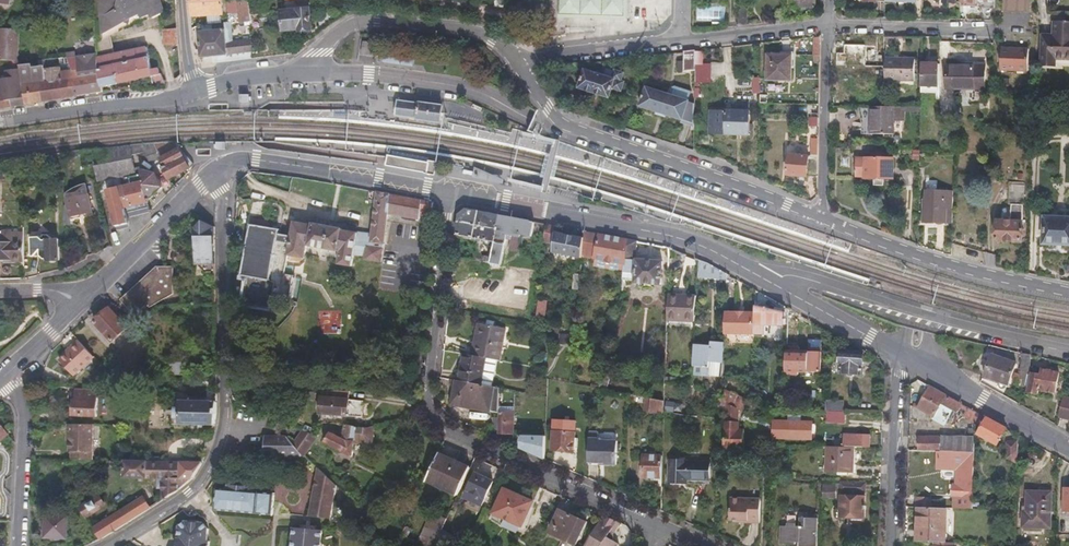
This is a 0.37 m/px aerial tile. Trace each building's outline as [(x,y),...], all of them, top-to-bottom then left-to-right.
[(100,90),(153,76),(155,82),(162,80),(160,74),(158,74),(156,69),(150,71),(143,48),(110,57),(107,32),(124,24),(128,26),(130,20),(138,16),(142,23),(159,15),(155,3),(157,2),(157,0),(98,0),(101,32),(95,33),(97,57),(97,74),(100,90)] [(251,0),(239,0),(240,22),(252,21),(252,14),(251,0)] [(506,9),(506,0),(496,0),(496,8),(506,9)] [(554,15),(624,17),(625,0),(555,0),(554,15)] [(792,10),(816,11),(817,0),(792,0),(792,10)] [(963,5),(967,5),(967,8),(978,9),(978,10),(995,10),(996,0),(963,0),(963,5)] [(1031,0),(1002,0),(1002,13),(1030,14),(1031,0)] [(225,15),(225,1),(201,1),(191,1),(192,16),(225,15)] [(875,20),(885,21),(886,3),(876,3),(875,20)] [(284,12),(285,32),(302,31),(303,33),(313,32),(312,10),(284,12)] [(738,10),(738,28),(746,27),(747,10),(738,10)] [(0,29),(0,62),(17,63),(18,30),(0,29)] [(178,45),(176,29),(162,30),(163,47),(178,45)] [(201,32),(203,57),(253,52),(252,40),(228,43),(226,30),(201,32)] [(1043,37),(1042,68),(1055,69),(1056,57),(1068,57),(1068,38),(1043,37)] [(375,46),(364,44),(363,55),(373,56),(374,55),(375,46)] [(845,55),(833,55),(833,63),(853,63),(853,67),(863,68),(863,56),(869,56),(869,51),(863,51),(863,47),(846,47),(845,55)] [(1030,51),(1003,50),(1002,71),(1030,72),(1030,51)] [(696,73),(696,51),(685,53),(684,64),(679,63),(679,72),(684,72),(684,73),(696,73)] [(406,56),(386,53),(385,57),(385,62),(405,65),(406,56)] [(413,57),(406,56),(405,65),(412,65),(413,58),(413,57)] [(884,77),(884,71),(880,71),(879,56),(872,56),(871,70),(868,70),(868,87),(883,88),(884,77)] [(97,57),(57,64),(58,67),(59,77),(68,76),(67,73),(78,71),(79,77),(97,74),(97,57)] [(884,59),(884,71),(884,77),(901,79),(900,81),(913,81),(914,59),(884,59)] [(793,60),(769,60),(768,85),(793,85),(793,60)] [(68,76),(59,77),(58,67),(42,69),(41,66),(30,68),(29,64),(16,66),(17,70),(23,107),(61,101),(100,95),(100,90),(97,74),(79,77),(78,71),(67,73),(68,76)] [(986,65),(947,65),(947,87),(974,88),(974,90),(986,90),(986,65)] [(939,89),(939,67),(921,66),(921,89),(939,89)] [(23,107),(17,70),(4,72),(5,80),(0,80),(0,110),(23,107)] [(576,87),(606,96),(613,75),(602,71),(601,72),(594,70),(592,73),(582,70),(576,87)] [(667,87),(665,92),(686,99),(690,90),(673,84),(667,87)] [(695,124),(695,104),(687,101),(686,99),(665,92),(645,86),(638,105),(695,124)] [(442,116),(443,107),(398,101),(398,102),(396,117),(441,123),(442,116)] [(905,124),(905,110),(874,110),(873,123),(871,123),(871,137),(894,138),(895,125),(905,124)] [(753,112),(726,111),(726,136),(752,136),(753,112)] [(812,175),(813,117),(811,116),(810,155),(788,154),(787,174),(812,175)] [(189,171),(194,164),(192,162),(179,146),(176,142),(156,144),(155,144),(162,158),(166,167),(163,168),(168,180),(189,171)] [(162,158),(155,144),(143,145),(146,152),(151,162),(159,159),(162,158)] [(146,152),(143,145),(142,145),(112,148),(97,150),(100,162),(95,164),(99,181),(118,178),(140,167),(140,165),(134,166),(132,154),(146,152)] [(64,153),(39,156),(40,163),(47,163),(48,164),(64,163),(64,153)] [(430,164),(388,157),(388,160),(386,167),(428,175),(428,172),(430,164)] [(893,180),(894,159),(858,158),(858,177),(867,177),(867,180),(893,180)] [(480,177),(481,175),(489,184),(496,178),(482,161),(473,168),(480,177)] [(125,209),(130,208),(130,212),(151,206),(149,202),(163,188),(159,179),(151,172),(140,167),(118,178),(125,209)] [(118,178),(99,181),(101,190),(107,189),(117,226),(129,224),(125,209),(118,178)] [(1023,242),(1025,182),(1010,181),(1009,203),(1012,204),(1011,220),(999,220),(998,240),(1023,242)] [(922,224),(953,225),(954,193),(925,191),(924,200),(921,200),(922,224)] [(421,219),(432,221),(434,205),(397,198),(378,194),(370,236),(342,231),(342,229),(313,224),(312,226),(293,222),(290,237),(278,235),(279,231),(251,226),(242,277),(249,279),(247,294),(244,306),(271,311),(276,283),(270,282),(275,253),(288,256),(305,259),(305,255),(307,246),(342,252),(340,261),(339,265),(351,267),(354,254),(364,256),(363,260),(378,263),(387,215),(420,221),(421,219)] [(65,207),(65,227),(71,226),(70,219),(92,214),(89,196),(67,201),(68,206),(65,207)] [(459,217),(454,259),(490,265),(491,260),(481,257),(484,243),(494,245),(499,217),(466,211),(459,217)] [(491,260),(490,265),(501,268),(506,241),(512,242),(513,235),(533,238),(535,224),(514,220),(499,217),(494,245),(491,260)] [(1047,220),(1046,245),(1068,246),(1068,221),(1047,220)] [(558,228),(547,226),(545,241),(550,242),(550,245),(554,246),(554,255),(561,256),(562,259),(567,260),(570,258),(582,260),(584,240),(557,235),(558,228)] [(23,235),(10,235),(2,235),(2,231),(0,231),(0,262),(23,262),(23,235)] [(584,240),(582,260),(595,262),(624,267),(624,262),(625,258),(628,242),(595,235),(584,233),(584,240)] [(39,238),(27,238),(28,258),(40,257),(45,260),(59,260),(58,239),(48,234),(39,235),(39,238)] [(215,267),(215,254),(196,254),(196,238),(195,238),(195,267),(215,267)] [(637,243),(628,242),(625,258),(634,260),(637,243)] [(305,255),(340,261),(342,252),(307,246),(305,255)] [(624,267),(595,262),(594,269),(622,274),(624,267)] [(624,267),(622,274),(621,281),(632,283),(632,285),(658,289),(662,267),(636,262),(635,264),(624,262),(624,267)] [(699,262),(698,281),(727,283),(727,276),(712,268),(699,262)] [(151,274),(122,300),(135,314),(146,304),(143,299),(148,294),(172,294),(172,270),(163,269),(155,277),(151,274)] [(669,297),(668,322),(696,323),(697,298),(669,297)] [(754,314),(754,338),(764,338),(765,326),(783,327),(784,314),(766,309),(755,308),(754,314)] [(109,309),(94,323),(113,342),(121,335),(125,339),(132,333),(109,309)] [(796,314),(788,310),(787,332),(797,337),(798,315),(796,314)] [(319,311),(319,332),(341,332),(341,311),(319,311)] [(754,338),(754,314),(725,313),(725,337),(754,338)] [(475,347),(473,356),(487,359),(501,361),(507,330),(482,326),(478,348),(475,347)] [(96,358),(79,341),(70,349),(72,351),(69,354),(61,362),(75,377),(96,358)] [(695,346),(694,368),(696,368),(696,377),(707,377),(708,363),(724,364),(724,361),(724,353),(724,343),(711,342),(711,347),(695,346)] [(953,360),(959,368),(1010,386),(1018,365),(994,357),(993,357),(958,345),(953,360)] [(1031,372),(1031,353),(1022,352),(1020,370),(1031,372)] [(862,354),(840,353),(839,375),(861,376),(862,354)] [(819,355),(797,354),(796,374),(805,374),(805,380),(812,380),(812,374),(819,374),(819,355)] [(473,356),(465,355),(460,382),(482,386),(487,359),(473,356)] [(172,376),(182,376),(182,365),(172,365),(172,376)] [(606,371),(603,391),(611,392),(613,377),(612,372),(606,371)] [(1060,395),(1064,375),(1045,372),(1044,377),(1036,375),(1035,376),(1028,375),(1025,388),(1033,390),(1033,394),(1041,395),(1041,392),(1060,395)] [(460,382),(452,381),(451,386),(457,388),(454,406),(474,410),(475,405),(491,408),(490,413),(499,414),(501,389),(482,386),(460,382)] [(973,451),(974,434),(975,411),(933,389),(928,386),(916,407),(932,416),(930,419),(942,425),(949,413),(946,412),(948,409),(951,410),(970,422),(970,428),(967,428),(967,438),(967,443),(955,443),(955,437),(921,437),(920,451),(962,451),(973,451)] [(78,389),(78,399),(77,401),(74,401),(74,417),(99,418),(100,390),(78,389)] [(719,399),(719,408),(724,410),(725,411),(724,448),(743,449),(744,430),(739,430),(739,408),(742,409),(746,398),(723,389),(722,400),(719,399)] [(354,401),(354,395),(353,395),(327,393),(326,399),(322,399),(321,415),(367,417),(367,401),(354,401)] [(665,416),(665,403),(644,400),(643,413),(665,416)] [(1064,400),(1059,420),(1068,423),(1068,401),(1064,400)] [(824,401),(824,413),(841,413),(842,402),(824,401)] [(216,413),(216,403),(180,402),(179,426),(214,426),(216,413)] [(994,445),(1004,428),(986,418),(975,411),(974,434),(994,445)] [(841,413),(824,413),(824,423),(843,423),(843,413),(841,413)] [(499,414),(497,436),(507,436),(507,433),(513,434),(514,415),(499,414)] [(813,424),(773,423),(773,433),(773,438),(813,439),(813,424)] [(377,439),(378,426),(368,429),(359,428),(346,425),(345,432),(341,433),(340,436),(329,430),(324,440),(346,452),(345,454),(351,457),(353,455),(356,442),(371,444),(377,439)] [(73,461),(93,461),(94,427),(72,426),(69,430),(68,435),(71,438),(70,453),(72,454),(73,461)] [(303,450),(307,454),(318,437),(303,430),(296,443),(303,450)] [(575,433),(553,432),(553,451),(574,452),(575,433)] [(843,449),(854,449),(869,449),(869,436),(844,435),(843,449)] [(303,457),(303,450),(296,443),(288,436),(265,436),(265,443),(265,455),(303,457)] [(520,437),(520,450),(534,456),(543,460),(544,461),(546,438),(520,437)] [(597,440),(589,439),(588,463),(597,464),(605,464),(607,466),(616,467),(617,443),(600,442),(597,440)] [(1017,464),(1018,441),(1006,443),(1006,444),(1006,458),(1017,464)] [(843,449),(827,448),(826,475),(854,476),(854,449),(843,449)] [(972,508),(973,451),(962,451),(962,474),(962,479),(956,479),(956,485),(954,485),(953,508),(972,508)] [(439,455),(426,482),(458,497),(471,470),(439,455)] [(643,479),(663,480),(664,459),(644,458),(643,479)] [(688,461),(670,460),(670,484),(687,485),(687,481),(710,481),(710,464),(688,463),(688,461)] [(126,462),(126,478),(164,478),(164,464),(147,463),(147,462),(126,462)] [(164,464),(164,478),(192,479),(203,463),(180,463),(180,464),(164,464)] [(331,517),(338,483),(325,470),(321,467),(312,514),(331,517)] [(493,483),(476,475),(468,491),(485,499),(493,483)] [(192,479),(164,478),(163,499),(176,491),(192,479)] [(866,483),(841,482),(841,489),(837,489),(837,485),(825,485),(824,498),(837,498),(837,492),(866,493),(866,483)] [(230,491),(220,491),(217,512),(274,516),(276,494),(252,492),(252,489),(230,487),(230,491)] [(533,505),(505,490),(492,514),(520,528),(533,505)] [(1051,491),(1032,490),(1031,511),(1028,511),(1027,526),(1050,527),(1051,491)] [(100,497),(82,508),(87,516),(105,505),(100,497)] [(865,497),(841,497),(840,521),(861,522),(861,519),(864,519),(865,497)] [(142,498),(94,528),(101,539),(126,523),(149,508),(142,498)] [(750,524),(760,525),(761,500),(731,499),(730,520),(742,521),(749,522),(750,524)] [(380,504),(377,500),(372,505),(375,508),(380,504)] [(918,508),(917,542),(935,542),(946,542),(947,508),(930,508),(918,508)] [(561,513),(550,535),(574,545),(575,545),(586,524),(561,513)] [(417,545),(435,545),(439,537),(447,521),(432,514),(417,545)] [(819,516),(810,516),(810,520),(801,520),(801,526),(787,526),(787,528),(781,528),(781,545),(800,545),(818,545),(819,516)] [(67,518),(45,517),(45,539),(66,540),(67,518)] [(611,533),(615,535),(621,525),(604,517),(586,545),(616,545),(606,541),(611,533)] [(211,543),(208,542),(209,532),(204,525),(187,524),(181,529),(179,545),(211,545),(211,543)] [(473,536),(470,528),(453,533),(439,537),(435,545),(444,545),(473,536)] [(294,530),(292,545),(321,545),(322,533),(294,530)]
